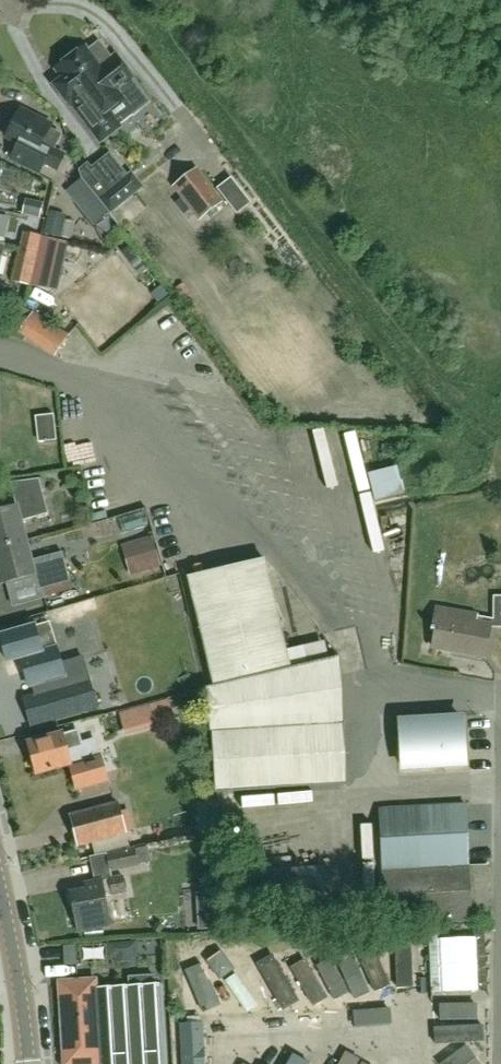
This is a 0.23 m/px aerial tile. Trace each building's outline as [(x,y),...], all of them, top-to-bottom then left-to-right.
[(57,69),(65,79),(56,86),(70,105),(72,104),(100,141),(119,127),(119,126),(149,103),(131,79),(133,79),(116,57),(100,69),(84,48),(57,69)] [(57,144),(46,138),(52,125),(24,111),(22,116),(18,114),(6,138),(19,144),(10,161),(39,176),(45,164),(58,171),(65,156),(54,150),(57,144)] [(131,174),(127,177),(123,181),(106,160),(110,156),(110,155),(89,171),(86,167),(79,172),(82,180),(109,214),(142,188),(131,174)] [(196,170),(195,171),(175,186),(175,187),(200,219),(221,203),(196,170)] [(225,172),(210,182),(228,211),(243,202),(225,172)] [(15,208),(19,194),(0,190),(0,205),(15,208)] [(45,204),(44,203),(26,198),(22,214),(40,219),(45,204)] [(39,252),(42,237),(24,232),(20,247),(39,252)] [(60,241),(42,237),(39,252),(31,286),(57,292),(68,242),(60,241)] [(31,286),(39,252),(20,247),(12,282),(31,286)] [(69,335),(34,312),(22,328),(23,328),(19,334),(49,354),(54,357),(55,357),(68,337),(69,335)] [(368,467),(372,503),(395,500),(391,464),(368,467)] [(25,541),(20,521),(48,514),(39,479),(10,483),(17,509),(16,509),(16,508),(0,512),(0,548),(25,541)] [(48,557),(30,561),(25,541),(0,548),(0,579),(1,585),(27,578),(31,593),(70,582),(62,553),(48,557)] [(130,552),(136,567),(158,559),(152,544),(130,552)] [(289,665),(290,669),(207,689),(210,730),(344,722),(340,657),(329,659),(325,642),(286,651),(285,649),(264,560),(189,578),(214,683),(289,665)] [(433,608),(428,631),(434,632),(431,646),(483,656),(489,627),(474,624),(475,616),(433,608)] [(60,657),(56,644),(51,623),(0,636),(7,661),(22,658),(29,687),(65,677),(63,669),(71,667),(68,655),(60,657)] [(97,710),(89,680),(47,691),(55,721),(97,710)] [(153,716),(148,699),(101,712),(105,729),(153,716)] [(461,719),(401,722),(403,768),(464,765),(461,719)] [(230,731),(230,733),(213,734),(216,791),(346,783),(343,726),(273,730),(273,728),(230,731)] [(102,755),(100,756),(96,739),(82,743),(79,729),(62,734),(62,733),(29,743),(37,774),(68,765),(75,792),(109,783),(102,755)] [(252,803),(252,792),(220,792),(220,803),(252,803)] [(125,832),(120,812),(117,803),(71,816),(79,844),(91,841),(125,832)] [(488,866),(469,866),(465,805),(379,810),(385,923),(471,918),(491,917),(488,866)] [(130,848),(107,854),(110,872),(139,867),(135,847),(130,848)] [(329,867),(241,872),(243,907),(331,902),(329,867)] [(123,877),(96,882),(86,884),(87,891),(71,894),(78,932),(111,926),(106,896),(126,892),(123,877)] [(153,967),(152,953),(134,955),(134,968),(153,967)] [(129,977),(128,977),(128,987),(96,988),(96,980),(60,982),(65,1063),(167,1063),(163,1009),(161,984),(155,984),(154,975),(129,977)]
